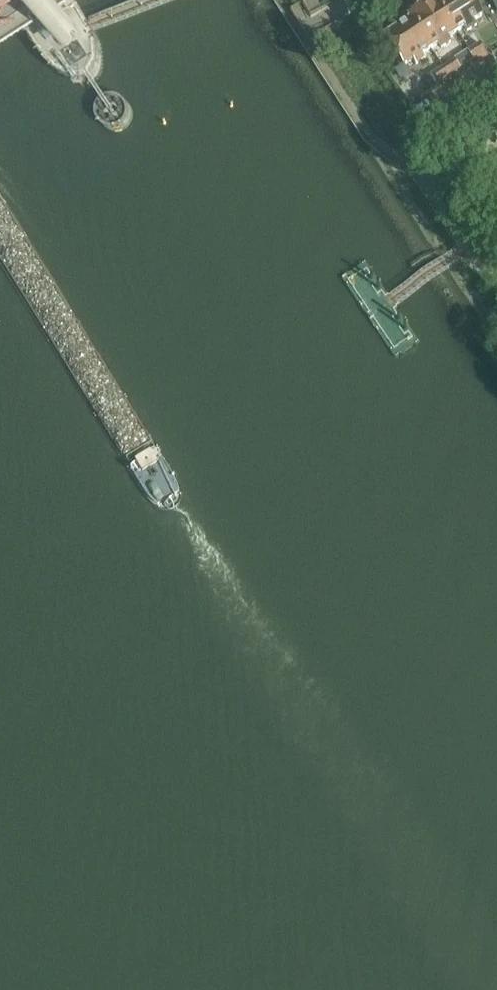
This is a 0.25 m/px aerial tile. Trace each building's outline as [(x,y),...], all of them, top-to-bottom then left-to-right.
[(46,64),(64,78),(77,81),(91,73),(95,56),(91,35),(67,0),(6,0),(46,64)] [(471,0),(443,0),(438,4),(457,34),(465,29),(468,34),(477,27),(474,23),(483,17),(471,0)] [(457,34),(438,4),(436,1),(409,19),(411,21),(430,51),(439,45),(442,50),(452,44),(449,39),(457,34)] [(430,51),(411,21),(386,37),(406,67),(414,62),(417,66),(426,60),(423,56),(430,51)] [(486,53),(480,45),(468,53),(473,62),(486,53)] [(448,66),(443,59),(437,63),(441,70),(448,66)] [(436,86),(461,69),(456,61),(448,66),(441,70),(430,77),(436,86)] [(120,97),(106,89),(92,95),(87,110),(96,122),(112,123),(122,112),(120,97)]
